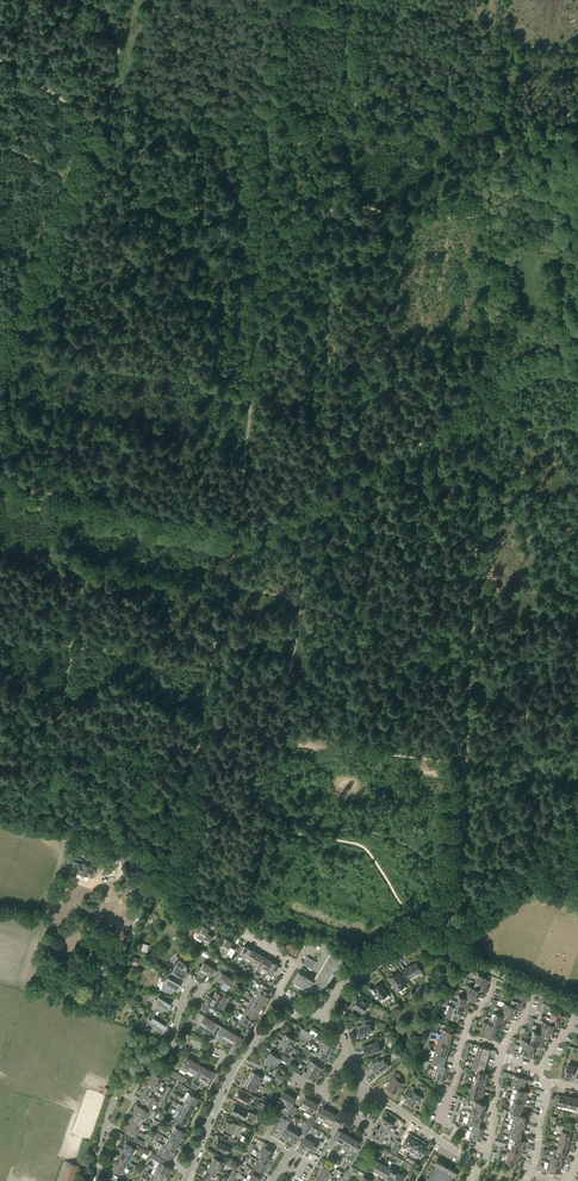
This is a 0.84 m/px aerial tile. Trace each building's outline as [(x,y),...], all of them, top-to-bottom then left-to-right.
[(77,863),(69,860),(66,867),(72,869),(73,866),(76,867),(75,868),(74,869),(75,871),(76,870),(80,872),(79,873),(87,876),(88,874),(92,876),(95,869),(90,867),(90,866),(82,863),(82,864),(77,863)] [(62,910),(65,902),(55,899),(53,907),(62,910)] [(203,926),(200,925),(196,931),(199,933),(196,937),(208,943),(212,936),(207,932),(209,929),(203,925),(203,926)] [(231,957),(235,949),(230,946),(232,942),(226,939),(220,950),(231,957)] [(244,947),(241,945),(237,952),(245,957),(250,948),(245,945),(244,947)] [(251,960),(256,952),(250,948),(245,957),(251,960)] [(256,963),(261,955),(256,952),(251,960),(256,963)] [(326,986),(340,961),(338,960),(340,957),(331,952),(314,980),(313,981),(298,972),(292,983),(306,992),(308,988),(311,990),(314,985),(316,985),(321,987),(323,984),(326,986)] [(261,969),(267,958),(261,955),(256,963),(257,963),(255,966),(261,969)] [(312,969),(317,962),(307,957),(303,964),(312,969)] [(267,970),(273,961),(267,958),(261,969),(266,972),(267,970)] [(175,965),(172,971),(184,978),(186,974),(184,973),(186,971),(186,970),(186,969),(187,969),(187,968),(187,967),(186,967),(186,966),(186,965),(185,965),(185,964),(179,959),(174,964),(175,965)] [(276,975),(280,968),(277,966),(278,965),(273,961),(267,970),(276,975)] [(96,978),(102,964),(99,962),(96,968),(95,967),(91,975),(96,978)] [(198,972),(197,973),(203,977),(205,973),(211,976),(215,969),(204,962),(201,967),(198,965),(195,971),(198,972)] [(421,970),(417,963),(409,967),(408,966),(404,968),(410,978),(421,970)] [(226,990),(233,979),(221,972),(217,980),(223,983),(220,987),(226,990)] [(397,991),(406,985),(398,972),(389,978),(397,991)] [(487,985),(489,979),(485,978),(486,976),(478,974),(475,981),(487,985)] [(178,988),(180,984),(167,977),(163,983),(161,990),(169,992),(170,992),(171,992),(172,992),(173,991),(174,990),(175,989),(176,987),(178,988)] [(485,991),(487,985),(475,981),(474,987),(480,989),(485,991)] [(379,1000),(389,994),(382,982),(372,988),(379,1000)] [(270,992),(268,991),(270,988),(261,983),(256,991),(254,990),(254,991),(266,998),(270,992)] [(478,995),(480,989),(474,987),(468,985),(466,991),(478,995)] [(209,994),(205,1000),(216,1007),(220,1009),(223,1003),(227,997),(224,996),(225,995),(216,990),(212,997),(209,994)] [(263,1004),(266,998),(254,991),(253,992),(254,993),(252,997),(263,1004)] [(476,1001),(478,995),(466,991),(464,997),(470,999),(476,1001)] [(524,1002),(525,996),(521,995),(522,993),(514,991),(512,999),(524,1002)] [(469,1005),(470,999),(464,997),(459,995),(457,1001),(469,1005)] [(168,1007),(171,1004),(158,996),(153,1002),(151,1008),(159,1011),(160,1011),(161,1011),(162,1011),(163,1010),(164,1010),(165,1009),(166,1006),(168,1007)] [(260,1009),(263,1004),(252,997),(249,1003),(260,1009)] [(363,1014),(370,1003),(359,997),(352,1007),(363,1014)] [(522,1008),(524,1002),(512,999),(510,1004),(516,1006),(516,1007),(522,1008)] [(461,1009),(467,1011),(469,1005),(457,1001),(453,1000),(452,1005),(455,1006),(461,1008),(461,1009)] [(514,1012),(516,1007),(516,1006),(510,1004),(504,1002),(502,1008),(514,1012)] [(257,1015),(260,1009),(249,1003),(246,1008),(248,1010),(257,1015)] [(459,1014),(461,1009),(461,1008),(455,1006),(452,1005),(449,1004),(448,1010),(459,1014)] [(253,1020),(257,1015),(248,1010),(246,1008),(242,1014),(245,1015),(253,1020)] [(513,1018),(514,1012),(502,1008),(501,1014),(507,1016),(513,1018)] [(562,1021),(564,1015),(560,1013),(560,1012),(552,1009),(550,1017),(562,1021)] [(458,1020),(459,1014),(448,1010),(446,1016),(458,1020)] [(203,1030),(209,1019),(198,1012),(195,1017),(194,1020),(193,1021),(197,1023),(197,1022),(199,1023),(197,1027),(203,1030)] [(505,1022),(507,1016),(501,1014),(495,1012),(493,1018),(505,1022)] [(245,1015),(242,1014),(237,1023),(247,1028),(249,1025),(250,1026),(253,1020),(245,1015)] [(164,1028),(166,1025),(153,1017),(149,1023),(146,1029),(154,1032),(155,1032),(157,1032),(158,1032),(159,1031),(160,1030),(162,1027),(164,1028)] [(560,1027),(562,1021),(550,1017),(548,1022),(548,1023),(555,1025),(560,1027)] [(503,1028),(505,1022),(493,1018),(492,1024),(491,1024),(498,1026),(503,1028)] [(216,1033),(221,1025),(209,1019),(203,1030),(209,1033),(211,1030),(216,1033)] [(365,1024),(364,1022),(358,1020),(355,1022),(360,1036),(372,1031),(369,1023),(365,1024)] [(553,1030),(555,1025),(548,1023),(548,1022),(543,1021),(541,1027),(553,1030)] [(496,1032),(498,1026),(491,1024),(492,1024),(486,1022),(484,1028),(496,1032)] [(225,1043),(232,1031),(221,1025),(216,1033),(222,1036),(219,1040),(225,1043)] [(551,1036),(553,1030),(541,1027),(539,1032),(546,1034),(545,1034),(551,1036)] [(310,1039),(312,1035),(309,1033),(301,1028),(298,1032),(310,1039)] [(452,1037),(454,1031),(442,1028),(440,1033),(452,1037)] [(494,1037),(496,1032),(484,1028),(482,1034),(494,1037)] [(544,1040),(545,1034),(546,1034),(539,1032),(533,1030),(532,1036),(544,1040)] [(242,1031),(239,1036),(232,1031),(225,1043),(231,1046),(233,1042),(239,1046),(246,1033),(242,1031)] [(298,1032),(295,1037),(306,1043),(309,1039),(305,1037),(298,1032)] [(451,1043),(452,1037),(440,1033),(439,1039),(451,1043)] [(295,1044),(297,1041),(285,1034),(281,1040),(291,1046),(293,1043),(295,1044)] [(542,1046),(544,1040),(532,1036),(530,1042),(536,1044),(542,1046)] [(328,1041),(328,1040),(323,1038),(318,1047),(320,1048),(330,1054),(334,1047),(326,1043),(327,1041),(328,1041)] [(449,1049),(451,1043),(439,1039),(437,1045),(449,1049)] [(524,1040),(522,1039),(520,1045),(522,1046),(534,1050),(536,1044),(530,1042),(524,1040)] [(289,1054),(291,1051),(289,1050),(291,1046),(281,1040),(277,1047),(289,1054)] [(367,1055),(381,1050),(378,1040),(364,1045),(367,1055)] [(447,1054),(449,1049),(437,1045),(435,1051),(447,1054)] [(489,1055),(490,1049),(491,1049),(479,1045),(477,1051),(489,1055)] [(533,1056),(534,1050),(522,1046),(521,1052),(533,1056)] [(330,1054),(320,1048),(318,1051),(316,1050),(314,1053),(326,1060),(330,1054)] [(445,1060),(447,1054),(435,1051),(433,1056),(445,1060)] [(487,1060),(489,1055),(477,1051),(475,1057),(487,1060)] [(276,1056),(270,1052),(266,1058),(276,1064),(278,1061),(280,1062),(281,1061),(282,1059),(287,1063),(288,1062),(293,1065),(292,1067),(293,1067),(294,1065),(296,1063),(289,1059),(278,1052),(276,1056)] [(443,1066),(444,1065),(445,1060),(433,1056),(432,1062),(437,1064),(443,1066)] [(179,1069),(186,1072),(187,1070),(193,1060),(186,1057),(179,1069)] [(485,1066),(487,1060),(475,1057),(473,1062),(485,1066)] [(274,1072),(276,1069),(274,1068),(276,1064),(266,1058),(262,1065),(274,1072)] [(389,1067),(383,1059),(378,1063),(376,1060),(371,1064),(379,1075),(389,1067)] [(192,1076),(194,1074),(193,1073),(199,1064),(193,1060),(187,1070),(186,1072),(192,1076)] [(318,1074),(322,1067),(310,1060),(308,1063),(310,1064),(308,1068),(318,1074)] [(483,1072),(484,1072),(485,1066),(473,1062),(472,1068),(477,1070),(483,1072)] [(200,1077),(205,1067),(199,1064),(193,1073),(194,1074),(200,1077)] [(443,1066),(437,1064),(435,1069),(447,1073),(449,1067),(444,1065),(443,1066)] [(568,1064),(565,1074),(573,1076),(573,1073),(577,1074),(577,1072),(577,1069),(577,1065),(575,1064),(575,1065),(568,1064)] [(204,1084),(206,1081),(212,1071),(205,1067),(200,1077),(198,1080),(204,1084)] [(318,1074),(308,1068),(306,1071),(304,1070),(302,1073),(305,1074),(315,1080),(318,1074)] [(445,1079),(447,1073),(435,1069),(433,1077),(441,1080),(442,1078),(445,1079)] [(477,1070),(476,1076),(487,1079),(489,1073),(484,1072),(483,1072),(477,1070)] [(181,1081),(183,1077),(173,1071),(170,1076),(181,1081)] [(162,1086),(163,1083),(160,1081),(162,1077),(152,1072),(149,1078),(158,1084),(162,1086)] [(259,1085),(263,1078),(252,1072),(248,1079),(259,1085)] [(395,1093),(403,1083),(398,1079),(400,1076),(394,1072),(390,1079),(393,1081),(388,1088),(395,1093)] [(525,1084),(527,1078),(515,1075),(513,1081),(525,1084)] [(486,1085),(487,1079),(476,1076),(474,1082),(486,1085)] [(155,1090),(158,1084),(149,1078),(145,1085),(155,1090)] [(256,1092),(259,1085),(248,1079),(244,1086),(256,1092)] [(523,1090),(525,1084),(513,1081),(511,1087),(517,1088),(523,1090)] [(484,1091),(486,1085),(474,1082),(472,1087),(484,1091)] [(151,1096),(155,1090),(145,1085),(142,1091),(151,1096)] [(472,1087),(470,1087),(468,1092),(471,1092),(470,1093),(482,1097),(484,1091),(472,1087)] [(517,1088),(515,1094),(527,1097),(529,1091),(523,1090),(517,1088)] [(409,1089),(408,1089),(403,1096),(407,1098),(406,1101),(408,1102),(407,1104),(413,1107),(414,1106),(415,1107),(421,1097),(413,1091),(412,1092),(409,1089)] [(282,1106),(289,1094),(283,1090),(279,1097),(276,1095),(270,1104),(273,1106),(277,1099),(284,1103),(282,1106)] [(151,1105),(153,1102),(149,1100),(151,1096),(142,1091),(138,1097),(151,1105)] [(237,1094),(236,1096),(237,1098),(236,1098),(248,1105),(252,1098),(240,1092),(239,1094),(237,1094)] [(195,1105),(199,1098),(189,1093),(185,1099),(195,1105)] [(289,1094),(282,1106),(288,1110),(287,1112),(290,1113),(295,1106),(292,1105),(295,1098),(289,1094)] [(525,1103),(527,1097),(515,1094),(513,1099),(525,1103)] [(556,1096),(555,1100),(554,1104),(561,1106),(562,1105),(568,1106),(571,1096),(564,1095),(563,1098),(559,1097),(556,1096)] [(306,1108),(311,1100),(305,1096),(300,1105),(306,1108)] [(577,1103),(577,1098),(571,1096),(568,1106),(575,1108),(575,1111),(577,1112),(577,1103)] [(191,1111),(193,1108),(195,1105),(185,1099),(182,1105),(191,1111)] [(523,1109),(524,1108),(525,1103),(513,1099),(511,1105),(523,1109)] [(312,1112),(315,1108),(318,1103),(311,1100),(306,1108),(312,1112)] [(484,1109),(485,1108),(486,1103),(474,1100),(472,1106),(484,1109)] [(188,1117),(191,1111),(182,1105),(178,1112),(188,1117)] [(243,1119),(247,1111),(234,1105),(231,1112),(243,1119)] [(522,1114),(523,1109),(511,1105),(509,1111),(512,1112),(515,1113),(522,1115),(522,1114)] [(144,1117),(148,1111),(138,1106),(134,1112),(144,1117)] [(482,1115),(484,1109),(472,1106),(471,1111),(482,1115)] [(327,1109),(323,1107),(316,1118),(322,1122),(330,1109),(329,1110),(328,1108),(327,1109)] [(330,1109),(322,1122),(332,1128),(329,1132),(333,1135),(340,1123),(332,1119),(335,1114),(331,1112),(332,1111),(330,1110),(330,1109)] [(184,1123),(188,1117),(178,1112),(177,1110),(176,1112),(176,1114),(177,1114),(175,1118),(173,1119),(172,1121),(179,1125),(181,1122),(184,1123)] [(481,1121),(482,1115),(471,1111),(469,1117),(481,1121)] [(140,1124),(144,1117),(134,1112),(131,1118),(140,1124)] [(515,1113),(512,1112),(510,1117),(513,1118),(525,1122),(527,1116),(522,1114),(522,1115),(515,1113)] [(394,1133),(396,1130),(391,1127),(393,1124),(382,1117),(380,1119),(383,1121),(381,1125),(393,1132),(394,1132),(394,1133)] [(479,1126),(481,1121),(469,1117),(467,1123),(473,1125),(479,1126)] [(139,1131),(141,1129),(138,1128),(140,1124),(131,1118),(127,1124),(139,1131)] [(288,1138),(293,1129),(287,1126),(289,1122),(282,1118),(278,1125),(285,1129),(281,1134),(288,1138)] [(524,1128),(525,1122),(513,1118),(512,1124),(524,1128)] [(231,1124),(227,1122),(223,1128),(236,1135),(239,1131),(240,1131),(242,1127),(232,1122),(231,1124)] [(135,1137),(136,1137),(140,1131),(139,1131),(127,1124),(124,1131),(133,1136),(135,1137)] [(306,1136),(308,1133),(307,1133),(311,1126),(309,1124),(305,1131),(303,1134),(306,1136)] [(522,1133),(524,1128),(512,1124),(510,1130),(522,1133)] [(393,1132),(381,1125),(379,1129),(376,1127),(374,1129),(377,1131),(386,1136),(390,1138),(393,1132)] [(479,1126),(473,1125),(471,1130),(483,1134),(485,1128),(479,1126)] [(570,1139),(571,1132),(567,1131),(568,1127),(559,1125),(558,1129),(562,1130),(560,1136),(570,1139)] [(181,1138),(185,1132),(175,1126),(171,1133),(181,1138)] [(294,1142),(300,1133),(293,1129),(288,1138),(294,1142)] [(342,1143),(348,1134),(341,1130),(336,1139),(342,1143)] [(481,1140),(483,1134),(471,1130),(469,1138),(476,1140),(477,1139),(481,1140)] [(520,1139),(522,1133),(510,1130),(508,1136),(514,1137),(520,1139)] [(386,1136),(377,1131),(375,1135),(372,1133),(370,1136),(372,1137),(379,1141),(381,1143),(386,1136)] [(177,1144),(181,1138),(171,1133),(168,1139),(177,1144)] [(408,1148),(413,1139),(410,1137),(411,1134),(409,1133),(402,1144),(408,1148)] [(348,1147),(354,1138),(348,1134),(342,1143),(340,1146),(343,1148),(345,1145),(348,1147)] [(306,1149),(311,1140),(305,1136),(300,1145),(306,1149)] [(415,1152),(420,1143),(416,1141),(418,1138),(415,1136),(413,1139),(408,1148),(415,1152)] [(568,1145),(570,1139),(560,1136),(559,1143),(568,1145)] [(144,1147),(146,1143),(136,1137),(135,1137),(133,1140),(144,1147)] [(514,1137),(512,1143),(524,1147),(526,1141),(520,1139),(514,1137)] [(352,1161),(362,1146),(359,1144),(360,1142),(354,1138),(348,1147),(352,1149),(350,1152),(353,1154),(349,1159),(352,1161)] [(174,1151),(177,1144),(168,1139),(164,1145),(174,1151)] [(312,1139),(311,1140),(306,1149),(312,1153),(316,1147),(319,1149),(323,1142),(320,1140),(318,1142),(312,1139)] [(231,1147),(230,1146),(218,1140),(215,1146),(228,1153),(231,1147)] [(270,1158),(274,1152),(266,1147),(268,1144),(264,1142),(258,1151),(270,1158)] [(131,1155),(135,1148),(125,1143),(121,1149),(131,1155)] [(424,1145),(420,1143),(415,1152),(413,1156),(416,1158),(418,1154),(421,1156),(428,1144),(425,1143),(424,1145)] [(522,1152),(524,1147),(512,1143),(510,1149),(522,1152)] [(566,1152),(568,1145),(559,1143),(557,1150),(566,1152)] [(174,1151),(164,1145),(162,1144),(156,1153),(167,1159),(168,1156),(170,1157),(174,1151)] [(128,1161),(131,1155),(121,1149),(118,1155),(128,1161)] [(520,1158),(522,1152),(510,1149),(508,1154),(520,1158)] [(565,1159),(566,1152),(557,1150),(554,1149),(553,1156),(563,1158),(563,1159),(565,1159)] [(268,1161),(270,1158),(258,1151),(256,1155),(259,1156),(257,1160),(262,1162),(266,1165),(268,1161)] [(163,1160),(151,1153),(149,1158),(150,1158),(150,1157),(159,1162),(161,1163),(163,1160)] [(518,1164),(520,1158),(508,1154),(506,1162),(514,1164),(514,1163),(518,1164)] [(124,1167),(125,1164),(128,1161),(118,1155),(114,1162),(124,1167)] [(562,1165),(563,1159),(563,1158),(553,1156),(551,1155),(549,1162),(562,1165)] [(222,1170),(223,1167),(220,1166),(222,1162),(214,1157),(210,1163),(219,1168),(222,1170)] [(262,1171),(266,1165),(257,1160),(254,1166),(262,1171)] [(78,1166),(66,1161),(59,1180),(72,1180),(78,1166)] [(233,1169),(235,1166),(234,1165),(227,1161),(225,1164),(233,1169)] [(380,1173),(385,1165),(379,1161),(374,1169),(380,1173)] [(451,1180),(456,1171),(438,1161),(433,1170),(451,1180)] [(560,1172),(562,1165),(549,1162),(548,1161),(546,1172),(555,1174),(556,1171),(560,1172)] [(124,1175),(125,1172),(122,1170),(124,1167),(114,1162),(111,1168),(120,1173),(121,1173),(124,1175)] [(156,1168),(168,1175),(172,1169),(161,1163),(159,1162),(156,1168)] [(215,1175),(219,1168),(210,1163),(207,1170),(215,1175)] [(322,1169),(320,1171),(328,1176),(332,1178),(333,1176),(330,1173),(332,1170),(324,1165),(322,1164),(320,1168),(322,1169)] [(387,1177),(392,1168),(385,1165),(380,1173),(387,1177)] [(152,1174),(152,1175),(163,1180),(165,1180),(168,1175),(156,1168),(152,1174)] [(393,1180),(398,1172),(392,1168),(387,1177),(393,1180)] [(215,1180),(213,1178),(215,1175),(207,1170),(203,1176),(211,1180),(214,1180),(215,1180)] [(451,1180),(433,1170),(428,1180),(430,1180),(450,1180),(451,1180)] [(328,1176),(320,1171),(316,1177),(322,1180),(325,1180),(328,1176)] [(405,1175),(398,1172),(393,1180),(395,1180),(402,1180),(405,1175)] [(261,1178),(252,1173),(248,1179),(251,1180),(259,1180),(261,1178)]
